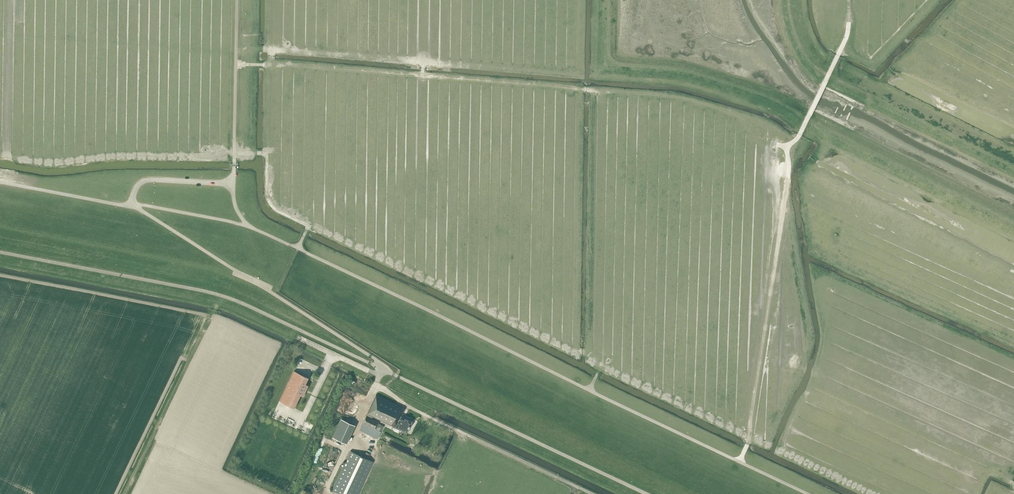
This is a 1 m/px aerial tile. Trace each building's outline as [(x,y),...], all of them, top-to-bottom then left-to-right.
[(294,370),(279,400),(281,401),(294,407),(300,395),(303,396),(309,385),(305,383),(308,377),(294,370)] [(412,421),(401,416),(404,409),(396,405),(396,404),(376,394),(366,414),(367,414),(359,430),(378,439),(381,431),(379,431),(381,427),(380,426),(381,424),(378,423),(379,421),(372,418),(372,416),(395,426),(395,427),(407,433),(412,421)] [(347,441),(356,422),(341,416),(333,435),(347,441)] [(373,462),(350,451),(331,490),(340,493),(358,493),(373,462)]
